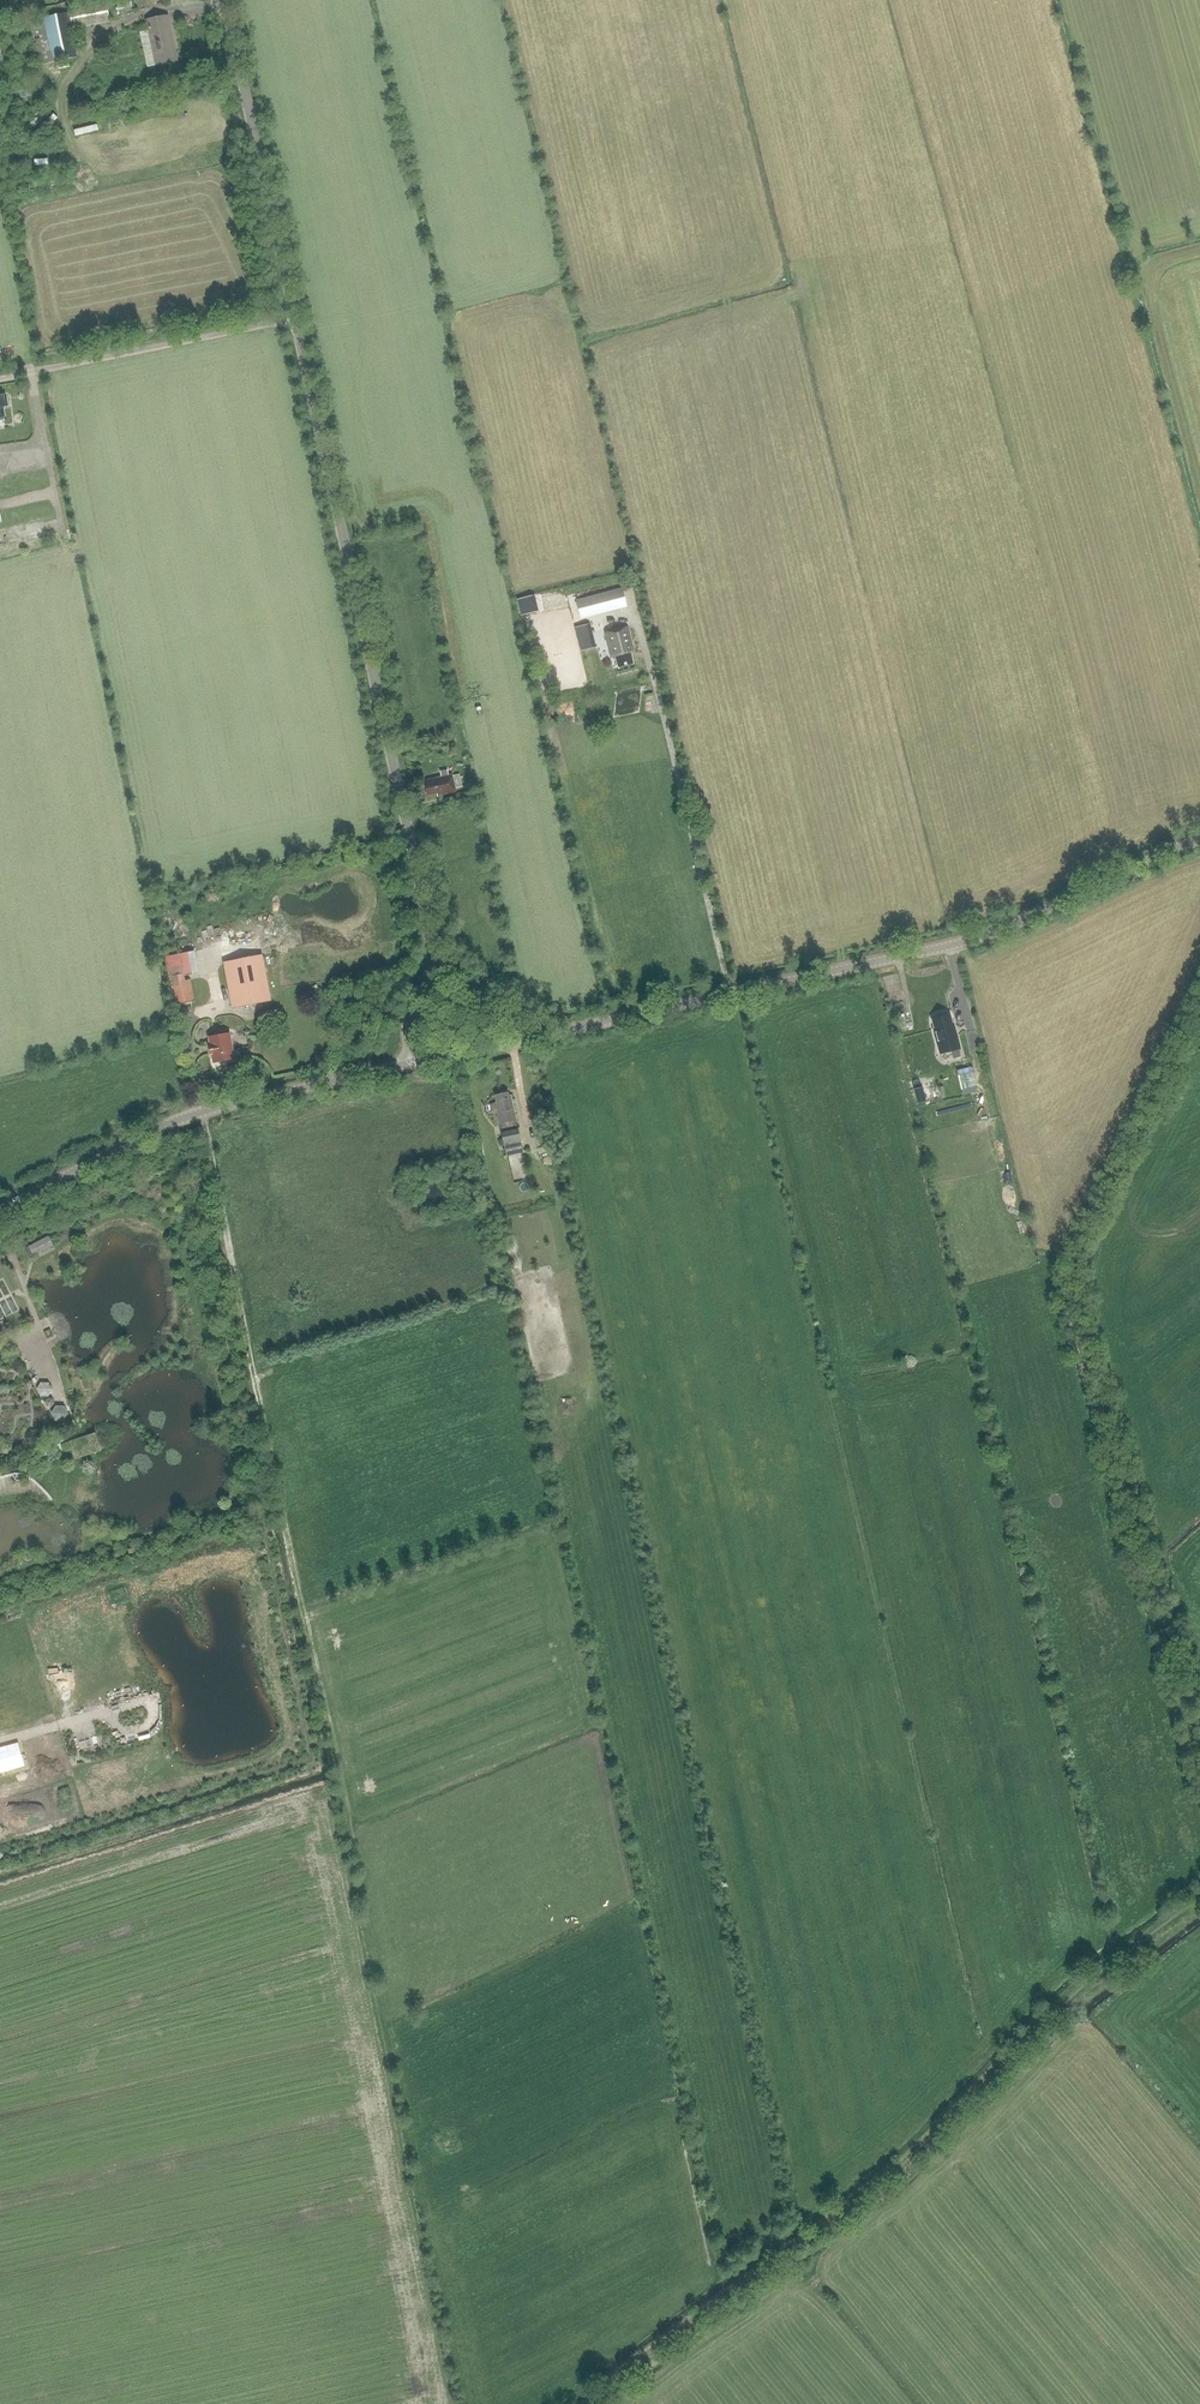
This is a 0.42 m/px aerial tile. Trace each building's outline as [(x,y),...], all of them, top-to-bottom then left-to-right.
[(68,7),(72,29),(111,22),(107,0),(68,7)] [(118,9),(135,6),(133,0),(116,0),(118,9)] [(67,12),(30,20),(40,65),(77,56),(67,12)] [(147,67),(157,65),(177,60),(167,16),(147,20),(149,30),(139,32),(147,67)] [(67,60),(56,63),(57,69),(69,66),(67,60)] [(13,104),(11,92),(2,94),(5,106),(13,104)] [(77,135),(101,128),(99,122),(76,129),(77,135)] [(576,600),(580,614),(581,619),(627,607),(622,588),(576,600)] [(540,602),(538,594),(521,598),(523,606),(540,602)] [(592,633),(590,624),(575,627),(577,637),(592,633)] [(611,657),(615,656),(618,667),(633,663),(631,652),(634,651),(628,626),(605,632),(611,657)] [(452,774),(448,775),(447,770),(440,771),(441,777),(428,780),(428,783),(425,784),(427,794),(437,792),(438,796),(456,792),(455,788),(462,786),(459,774),(452,775),(452,774)] [(466,792),(453,794),(455,801),(467,799),(466,792)] [(165,956),(174,1004),(194,1001),(190,980),(185,980),(184,974),(198,971),(195,951),(165,956)] [(231,1008),(234,1007),(271,1000),(263,955),(225,962),(223,963),(231,1008)] [(949,1015),(932,1019),(935,1029),(933,1029),(940,1054),(951,1051),(953,1059),(961,1057),(959,1049),(960,1049),(953,1024),(952,1024),(949,1015)] [(235,1059),(230,1032),(208,1036),(209,1045),(208,1045),(210,1055),(211,1055),(212,1064),(235,1059)] [(959,1069),(965,1095),(980,1091),(974,1066),(959,1069)] [(927,1101),(926,1088),(919,1089),(919,1101),(927,1101)] [(496,1095),(498,1102),(492,1104),(490,1105),(491,1110),(494,1111),(496,1110),(506,1156),(524,1152),(511,1095),(507,1096),(507,1092),(496,1095)] [(32,1253),(29,1246),(22,1250),(26,1257),(32,1253)] [(90,1389),(86,1377),(81,1379),(85,1390),(90,1389)] [(53,1394),(53,1381),(40,1380),(40,1394),(53,1394)] [(70,1417),(67,1404),(55,1407),(58,1420),(70,1417)] [(63,1453),(73,1449),(76,1458),(101,1450),(95,1432),(60,1444),(63,1453)]
